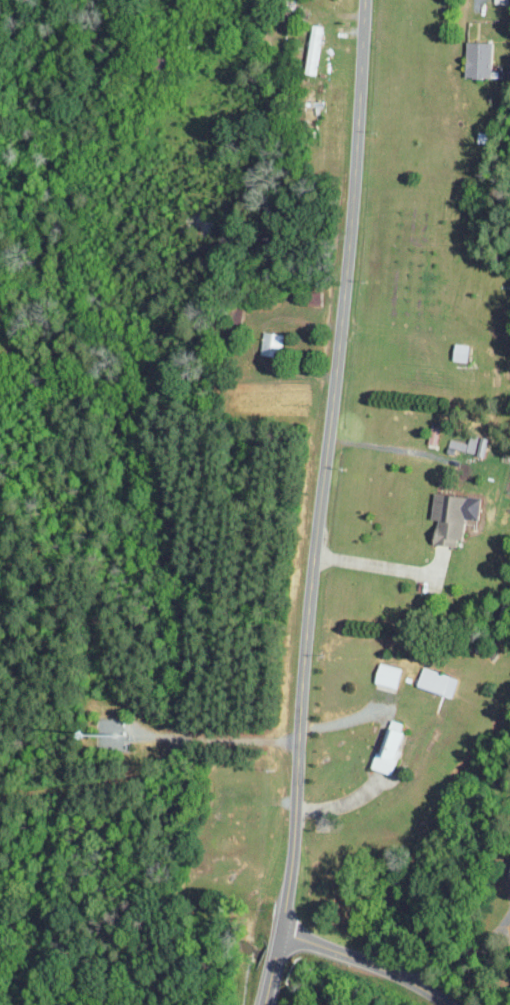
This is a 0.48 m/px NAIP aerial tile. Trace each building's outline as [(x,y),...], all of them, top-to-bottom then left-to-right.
[(314,74),(322,26),(309,23),(301,72),(314,74)] [(488,77),(489,42),(463,41),(462,76),(488,77)] [(280,333),(260,332),(259,353),(280,354),(280,333)] [(464,344),(450,343),(449,360),(464,360),(464,344)] [(440,429),(430,425),(424,441),(434,445),(440,429)] [(447,448),(484,454),(487,438),(468,434),(467,442),(448,438),(447,448)] [(459,517),(473,519),(476,498),(437,492),(435,504),(428,503),(426,518),(431,518),(427,542),(455,547),(459,517)] [(399,668),(376,662),(370,681),(393,688),(399,668)] [(455,676),(418,667),(414,686),(451,695),(455,676)] [(370,769),(387,774),(402,724),(385,718),(370,769)]
